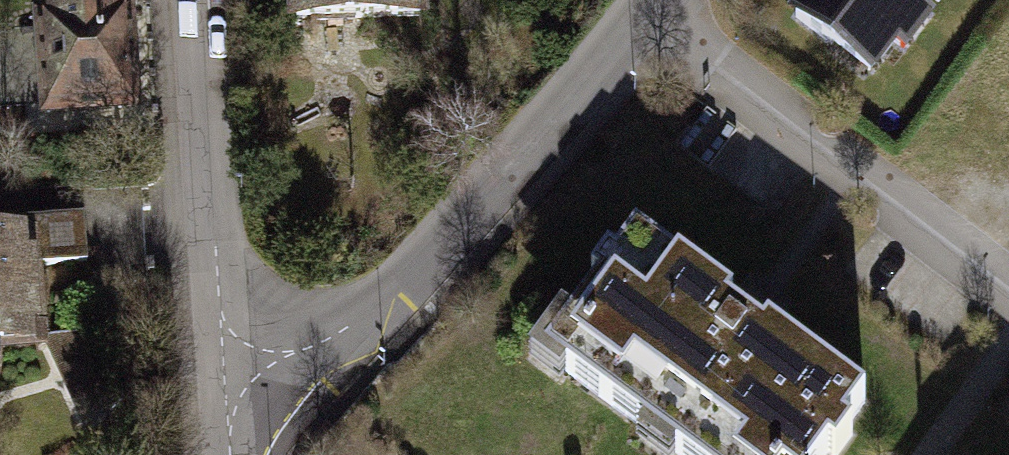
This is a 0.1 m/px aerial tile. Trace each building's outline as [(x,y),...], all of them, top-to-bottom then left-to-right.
[(47,112),(134,108),(128,0),(42,0),(47,112)] [(304,23),(444,21),(442,0),(303,0),(304,23)] [(885,77),(951,0),(819,0),(808,13),(885,77)] [(1,352),(48,349),(41,267),(90,266),(91,220),(0,227),(0,362),(1,352)] [(897,413),(709,277),(677,321),(643,297),(578,386),(674,454),(867,454),(897,413)]
